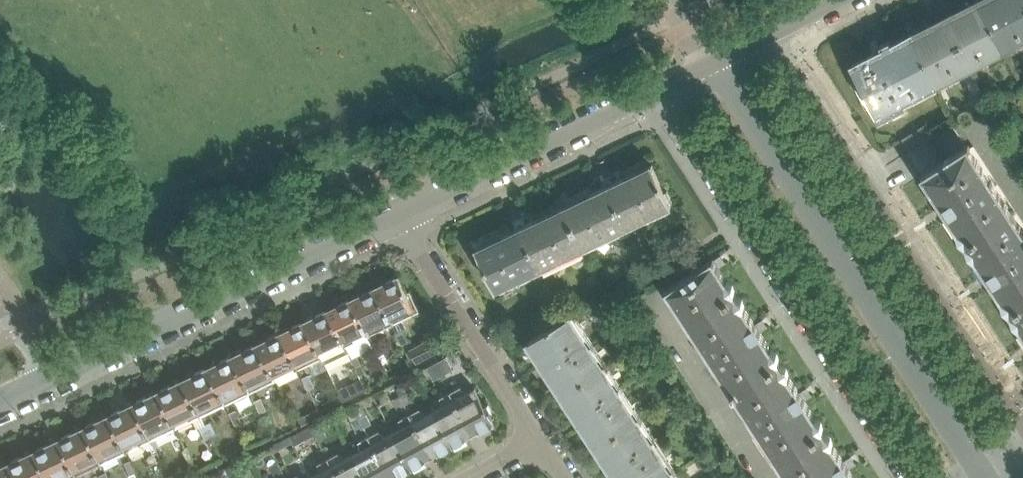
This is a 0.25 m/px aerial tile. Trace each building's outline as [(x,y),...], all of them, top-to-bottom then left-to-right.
[(616,12),(633,1),(633,0),(609,0),(616,12)] [(992,49),(999,46),(1002,50),(1003,50),(978,0),(977,0),(910,34),(936,84),(938,83),(936,78),(943,74),(945,79),(995,54),(992,49)] [(1003,50),(1005,49),(1003,44),(1010,40),(1012,45),(1022,39),(1022,0),(978,0),(1003,50)] [(936,84),(910,34),(853,64),(880,118),(905,105),(903,101),(927,88),(925,84),(932,80),(934,85),(936,84)] [(916,164),(961,135),(953,123),(934,135),(911,151),(910,149),(907,151),(916,164)] [(911,151),(934,135),(927,124),(903,139),(910,149),(911,151)] [(923,174),(967,145),(961,135),(916,164),(923,174)] [(1014,214),(970,147),(968,145),(967,145),(923,174),(921,175),(958,231),(960,238),(965,243),(966,244),(1014,214)] [(673,201),(667,190),(665,191),(652,164),(648,166),(648,165),(624,177),(625,178),(591,194),(591,193),(567,204),(567,205),(564,207),(583,247),(672,205),(670,202),(673,201)] [(496,289),(583,247),(564,207),(561,208),(561,207),(537,218),(537,219),(504,235),(503,235),(480,246),(480,247),(476,249),(478,251),(475,253),(480,264),(483,263),(496,289)] [(1014,214),(966,244),(967,246),(969,253),(975,257),(1002,299),(1004,306),(1010,311),(1011,313),(1022,305),(1022,229),(1014,214)] [(736,293),(735,291),(733,284),(728,280),(713,258),(667,288),(668,292),(673,289),(693,321),(736,293)] [(420,311),(410,291),(407,293),(399,277),(375,288),(393,325),(420,311)] [(393,325),(375,288),(352,300),(369,336),(393,325)] [(772,348),(761,331),(745,306),(743,299),(737,294),(736,293),(693,321),(736,387),(732,390),(734,392),(781,362),(779,360),(777,353),(772,348)] [(369,336),(352,300),(328,311),(346,347),(369,336)] [(1011,313),(1012,314),(1014,321),(1019,326),(1022,332),(1022,305),(1011,313)] [(346,347),(328,311),(305,322),(323,358),(346,347)] [(603,367),(592,349),(591,348),(595,345),(594,343),(589,346),(569,315),(559,322),(539,334),(529,340),(564,395),(608,366),(607,364),(603,367)] [(323,358),(305,322),(281,333),(299,370),(323,358)] [(408,342),(402,331),(395,334),(401,345),(408,342)] [(299,370),(281,333),(258,344),(276,381),(299,370)] [(438,350),(432,339),(411,350),(417,361),(438,350)] [(385,354),(379,342),(372,345),(378,357),(385,354)] [(276,381),(258,344),(235,356),(252,392),(276,381)] [(361,365),(355,353),(349,356),(355,368),(361,365)] [(252,392),(235,356),(209,368),(227,405),(252,392)] [(816,417),(805,400),(789,375),(787,368),(781,363),(781,362),(734,392),(735,394),(739,392),(782,458),(825,430),(824,428),(822,421),(816,417)] [(456,377),(450,366),(440,372),(446,384),(456,377)] [(636,418),(619,391),(623,389),(621,386),(617,389),(606,371),(610,369),(608,366),(564,395),(597,447),(642,418),(641,416),(636,418)] [(227,405),(209,368),(184,380),(201,417),(227,405)] [(446,384),(440,372),(429,378),(435,389),(446,384)] [(314,387),(308,375),(302,378),(308,390),(314,387)] [(177,429),(201,417),(184,380),(159,392),(177,429)] [(353,394),(348,385),(337,390),(339,394),(342,399),(353,394)] [(494,416),(488,405),(489,404),(488,403),(485,406),(475,388),(466,393),(461,387),(450,392),(473,434),(493,424),(494,425),(495,424),(491,418),(495,416),(495,415),(494,416)] [(177,429),(159,392),(134,404),(152,441),(160,437),(177,429)] [(412,402),(407,392),(400,396),(405,406),(412,402)] [(473,434),(450,392),(440,398),(441,407),(434,410),(453,445),(473,434)] [(325,408),(342,399),(339,394),(323,403),(325,408)] [(405,406),(400,396),(392,400),(397,410),(405,406)] [(266,410),(261,399),(256,401),(254,402),(260,414),(266,410)] [(152,441),(134,404),(110,416),(127,453),(152,441)] [(370,424),(361,406),(354,410),(358,419),(363,428),(370,424)] [(302,426),(321,416),(319,411),(317,408),(298,418),(302,426)] [(453,445),(434,410),(426,415),(420,409),(409,415),(433,456),(453,445)] [(241,422),(236,411),(229,414),(235,425),(241,422)] [(433,456),(409,415),(400,420),(401,428),(393,433),(412,467),(433,456)] [(127,453),(110,416),(85,427),(102,465),(127,453)] [(652,444),(657,441),(655,438),(651,441),(639,422),(643,420),(642,418),(597,447),(618,477),(664,477),(676,470),(675,468),(670,471),(652,444)] [(363,428),(358,419),(351,423),(356,432),(363,428)] [(216,435),(211,423),(205,425),(210,437),(216,435)] [(205,425),(199,428),(200,429),(205,440),(210,437),(205,425)] [(295,445),(315,434),(310,426),(290,436),(294,442),(295,445)] [(102,465),(85,427),(60,439),(77,477),(102,465)] [(849,468),(833,443),(831,436),(826,431),(825,430),(782,458),(795,477),(856,477),(849,468)] [(393,433),(385,437),(379,431),(369,437),(391,477),(393,477),(412,467),(393,433)] [(273,453),(294,442),(290,436),(269,446),(273,453)] [(369,437),(359,442),(360,450),(352,455),(365,477),(391,477),(369,437)] [(60,439),(35,451),(48,477),(74,477),(77,477),(60,439)] [(35,451),(10,463),(18,477),(48,477),(35,451)] [(352,455),(344,459),(338,453),(328,459),(338,477),(365,477),(352,455)] [(328,459),(318,464),(319,472),(312,476),(313,477),(338,477),(328,459)] [(131,461),(125,464),(130,476),(131,476),(132,477),(138,477),(136,473),(137,473),(131,461)] [(10,463),(0,468),(0,477),(18,477),(10,463)] [(283,472),(277,463),(270,467),(275,477),(283,472)]
